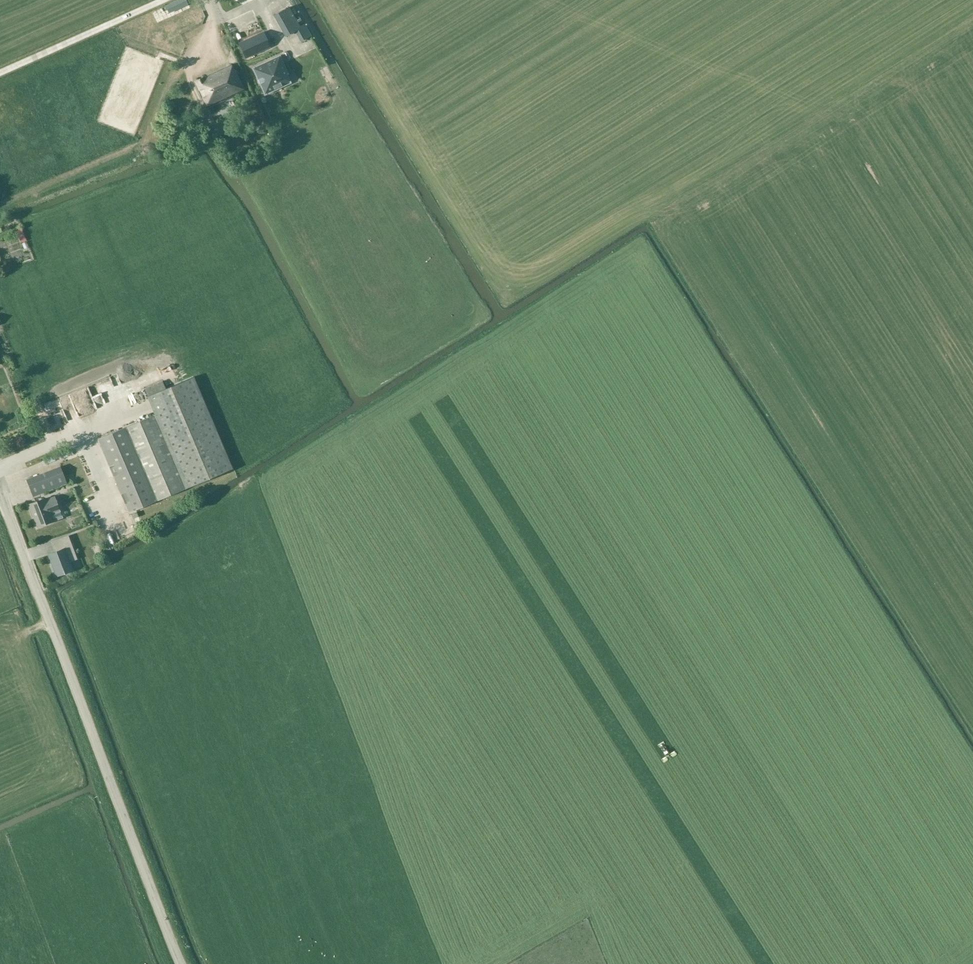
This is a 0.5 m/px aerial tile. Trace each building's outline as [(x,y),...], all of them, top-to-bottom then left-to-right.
[(300,28),(289,7),(275,15),(287,36),(300,28)] [(239,43),(246,58),(270,47),(263,32),(239,43)] [(216,47),(224,43),(222,38),(213,42),(216,47)] [(281,85),(281,87),(290,83),(286,74),(288,74),(280,56),(252,68),(264,95),(275,90),(274,89),(276,86),(277,85),(281,85)] [(318,67),(324,80),(331,77),(325,64),(318,67)] [(207,108),(245,90),(236,71),(234,71),(231,65),(194,82),(207,108)] [(287,107),(291,112),(296,108),(293,103),(287,107)] [(22,243),(27,241),(22,229),(17,231),(22,243)] [(234,469),(196,376),(168,388),(165,380),(143,389),(154,415),(184,489),(234,469)] [(0,404),(0,421),(10,416),(3,403),(0,404)] [(154,415),(131,425),(161,499),(184,489),(154,415)] [(42,416),(36,419),(41,429),(48,426),(42,416)] [(131,425),(99,438),(129,512),(161,499),(131,425)] [(33,496),(66,483),(59,467),(26,480),(33,496)] [(45,497),(27,504),(32,518),(33,518),(37,528),(54,521),(52,515),(61,511),(55,496),(46,499),(45,497)] [(119,521),(119,534),(132,533),(132,521),(124,521),(119,521)] [(74,555),(67,537),(51,543),(55,553),(49,555),(54,568),(53,568),(57,577),(72,571),(67,558),(74,555)]
